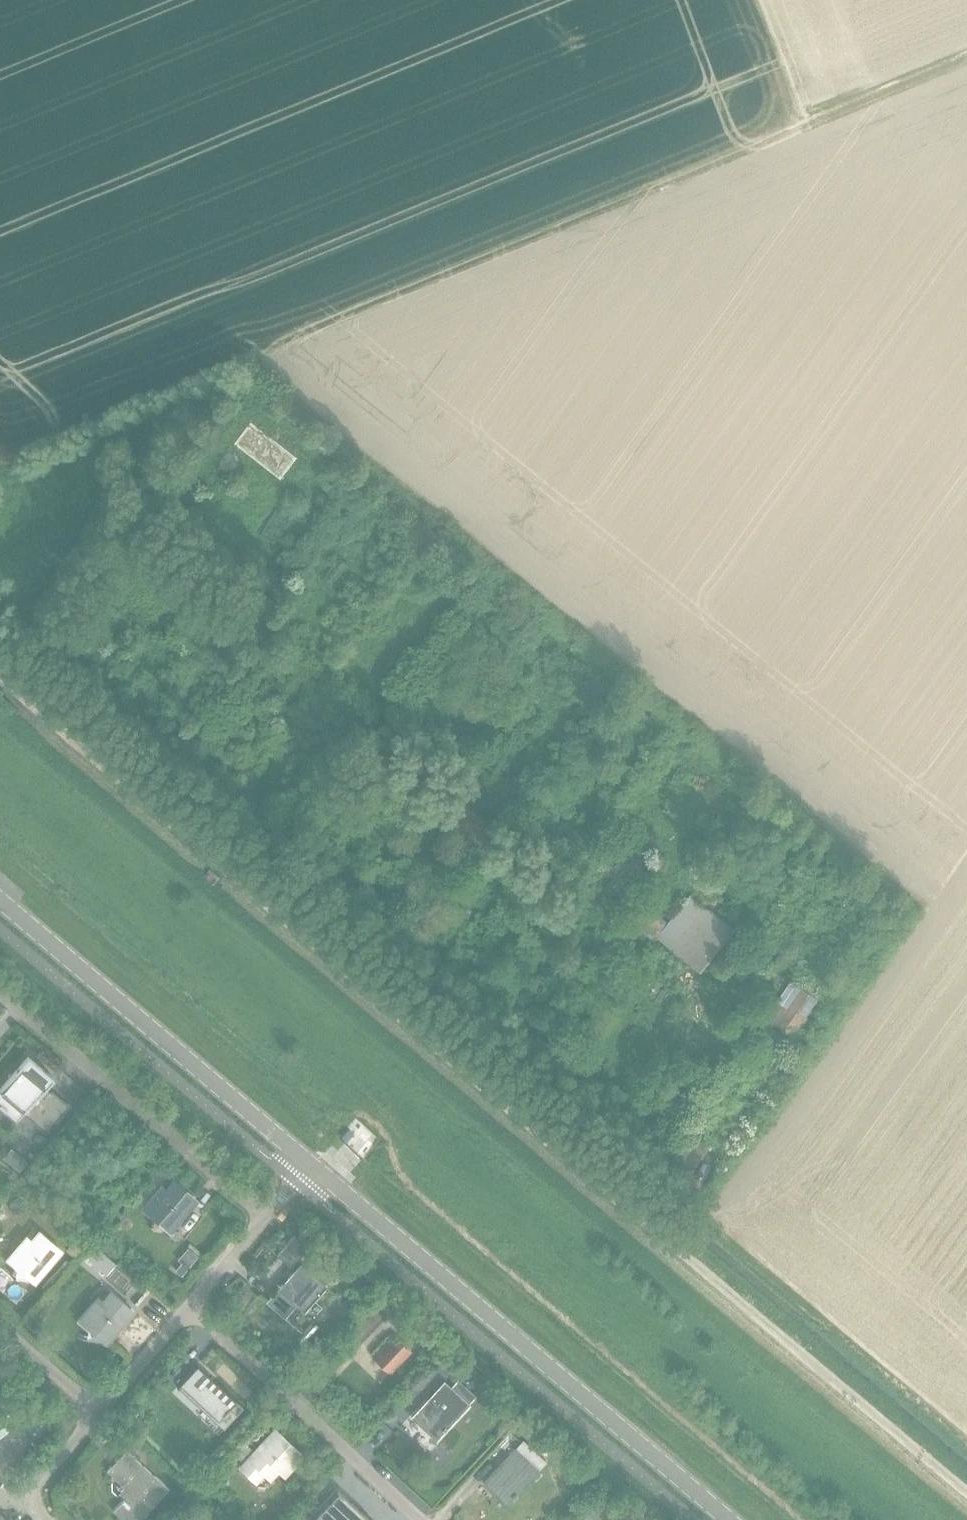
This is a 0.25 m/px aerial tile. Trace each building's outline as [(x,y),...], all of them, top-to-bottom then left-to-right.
[(15,708),(0,696),(0,719),(4,722),(15,708)] [(214,884),(220,877),(209,868),(203,876),(214,884)] [(703,970),(735,928),(711,908),(710,910),(691,894),(657,936),(703,970)] [(815,1000),(799,989),(775,1024),(791,1034),(815,1000)] [(0,1088),(0,1109),(15,1122),(23,1112),(46,1131),(69,1105),(52,1090),(50,1092),(45,1087),(53,1077),(27,1055),(0,1088)] [(347,1128),(340,1135),(346,1141),(353,1133),(347,1128)] [(11,1146),(2,1156),(18,1170),(27,1160),(11,1146)] [(196,1199),(173,1179),(159,1195),(155,1191),(142,1207),(170,1230),(196,1199)] [(30,1240),(25,1236),(6,1258),(34,1282),(61,1250),(38,1231),(30,1240)] [(82,1231),(71,1244),(80,1251),(90,1238),(82,1231)] [(293,1235),(277,1254),(291,1267),(308,1248),(293,1235)] [(97,1247),(88,1258),(106,1274),(116,1263),(97,1247)] [(326,1285),(300,1262),(266,1301),(285,1318),(296,1305),(303,1312),(326,1285)] [(243,1313),(257,1294),(248,1287),(234,1306),(243,1313)] [(102,1301),(97,1297),(78,1319),(106,1343),(132,1312),(109,1292),(102,1301)] [(392,1334),(372,1355),(390,1372),(410,1351),(392,1334)] [(196,1363),(176,1385),(177,1386),(180,1383),(217,1418),(234,1400),(242,1408),(243,1407),(196,1363)] [(444,1382),(416,1412),(428,1423),(424,1427),(436,1438),(468,1404),(444,1382)] [(0,1399),(0,1405),(6,1411),(23,1393),(14,1385),(0,1399)] [(26,1398),(10,1416),(18,1423),(34,1405),(26,1398)] [(55,1407),(52,1411),(59,1416),(62,1413),(55,1407)] [(147,1425),(137,1416),(129,1424),(139,1434),(147,1425)] [(38,1420),(29,1429),(38,1437),(46,1427),(38,1420)] [(248,1473),(277,1467),(284,1473),(301,1455),(274,1429),(253,1451),(243,1463),(240,1466),(248,1473)] [(241,1440),(231,1452),(243,1463),(253,1451),(241,1440)] [(523,1441),(488,1479),(499,1490),(496,1494),(508,1505),(540,1470),(547,1462),(523,1441)] [(111,1476),(111,1478),(113,1478),(129,1493),(112,1512),(121,1519),(139,1519),(143,1516),(147,1516),(147,1511),(168,1489),(134,1458),(134,1454),(130,1454),(125,1450),(105,1471),(111,1476)] [(305,1519),(372,1519),(336,1486),(305,1519)]
